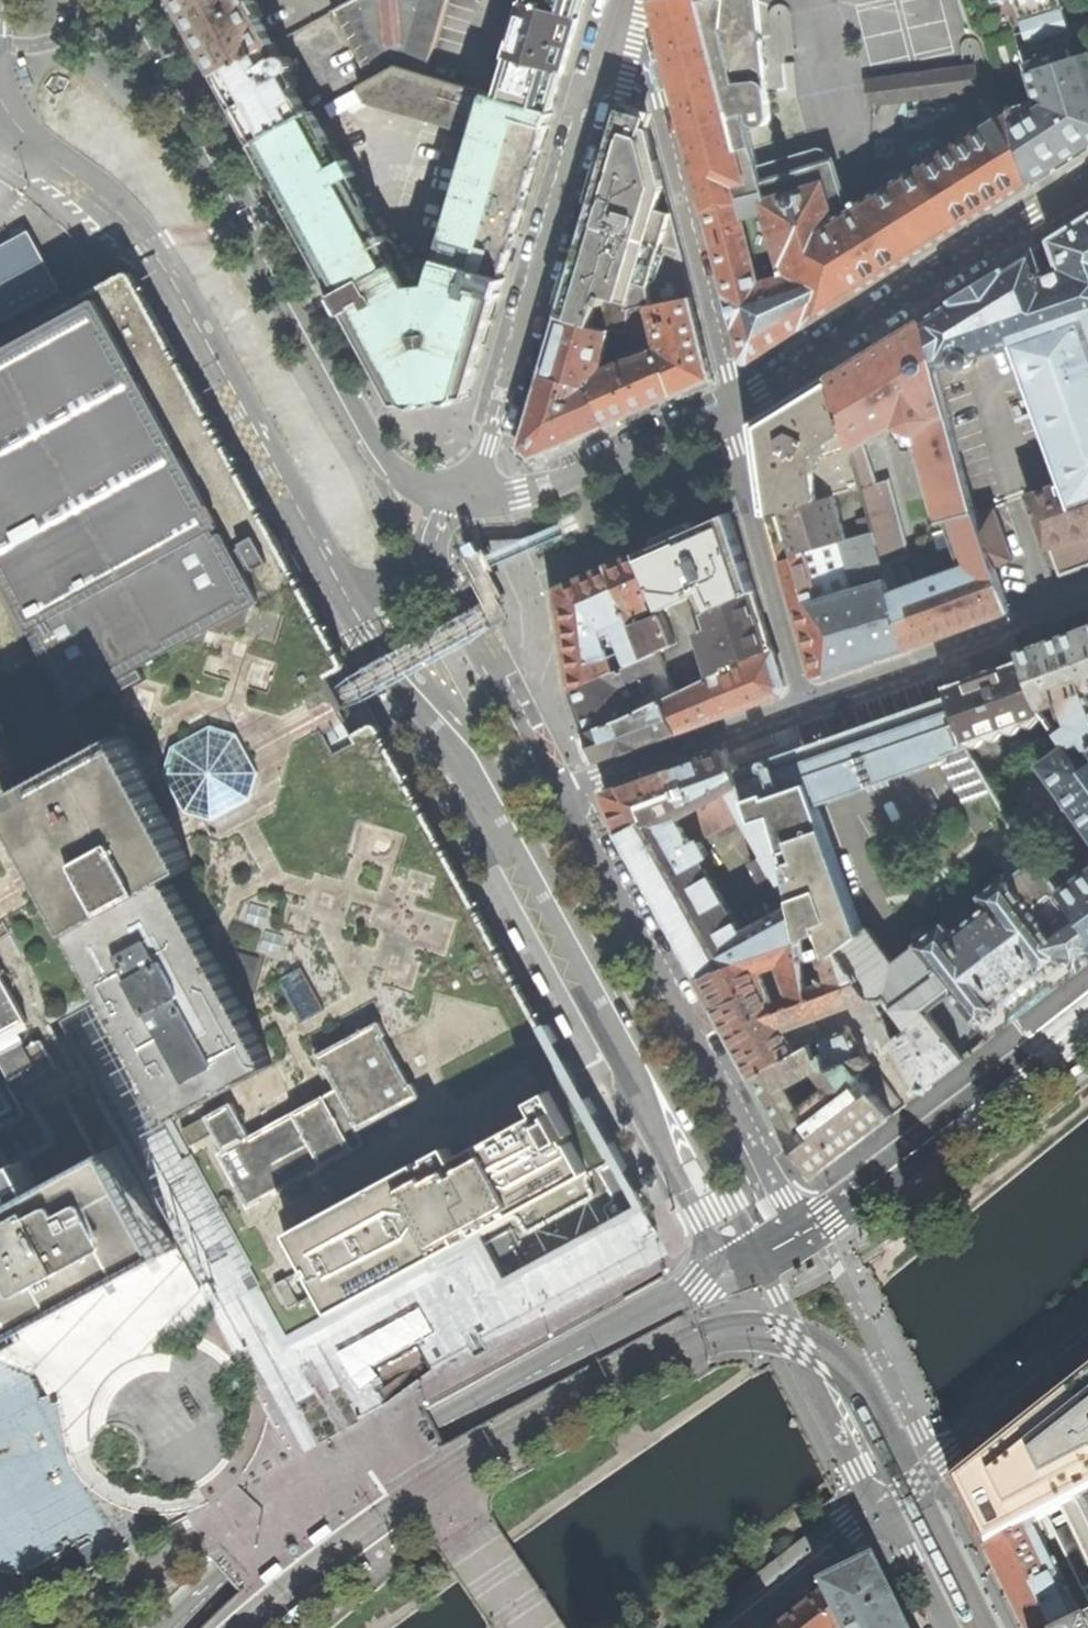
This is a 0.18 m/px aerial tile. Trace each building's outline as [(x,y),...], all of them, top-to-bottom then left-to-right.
[(195,33),(218,74),(271,45),(274,44),(250,0),(177,0),(195,33)] [(371,81),(397,66),(425,75),(447,0),(355,0),(345,6),(334,12),(371,81)] [(552,112),(574,34),(584,0),(528,0),(524,15),(526,16),(517,46),(515,46),(500,97),(552,112)] [(652,0),(727,295),(744,359),(746,361),(749,362),(808,325),(1005,200),(1029,185),(1017,145),(1018,145),(1008,110),(848,210),(833,161),(818,149),(759,166),(746,113),(749,113),(750,119),(751,122),(753,124),(756,126),(759,127),(762,127),(765,126),(767,124),(769,122),(770,120),(771,118),(771,115),(758,0),(653,0),(652,0)] [(1008,110),(1018,145),(1017,145),(1029,185),(1073,157),(1087,147),(1087,54),(1074,58),(1071,49),(1069,41),(1073,39),(1064,9),(1061,0),(1005,0),(1036,101),(1010,109),(1008,110)] [(238,112),(255,143),(309,115),(287,75),(292,72),(294,69),(295,67),(294,64),(293,61),(292,59),(289,57),(286,57),(284,57),(279,60),(271,45),(218,74),(238,112)] [(978,92),(976,64),(866,74),(869,102),(978,92)] [(477,133),(489,93),(425,75),(397,66),(371,81),(359,87),(367,102),(477,133)] [(500,97),(489,93),(477,133),(440,259),(402,260),(388,234),(383,237),(351,178),(356,175),(348,160),(341,162),(314,112),(309,115),(255,143),(297,220),(331,281),(346,310),(397,404),(430,400),(468,396),(503,278),(539,155),(552,112),(500,97)] [(589,215),(559,317),(609,331),(629,333),(630,308),(649,306),(693,297),(671,208),(644,102),(620,109),(589,215)] [(1042,246),(1087,377),(1087,218),(1042,246)] [(924,319),(937,369),(955,362),(957,365),(958,366),(961,367),(963,368),(967,368),(970,366),(971,364),(973,362),(973,359),(973,356),(1017,340),(1070,481),(1030,496),(1049,548),(1087,534),(1087,377),(1042,246),(935,313),(924,319)] [(120,1146),(87,1084),(112,1070),(141,1054),(145,1061),(148,1066),(156,1083),(161,1091),(168,1105),(193,1149),(293,1335),(343,1308),(415,1269),(428,1262),(455,1247),(471,1238),(477,1235),(483,1247),(489,1247),(596,1189),(598,1185),(590,1172),(603,1165),(615,1159),(603,1137),(423,806),(426,805),(428,804),(412,774),(407,776),(298,577),(300,575),(281,538),(279,539),(277,540),(230,451),(221,436),(188,376),(131,272),(85,297),(21,332),(0,343),(0,1211),(120,1146)] [(704,339),(693,297),(649,306),(673,397),(714,379),(704,339)] [(639,412),(673,397),(649,306),(630,308),(629,333),(630,333),(622,349),(626,361),(606,368),(607,372),(601,373),(599,375),(598,379),(603,389),(593,393),(607,426),(639,412)] [(559,317),(543,373),(581,384),(584,375),(598,379),(599,370),(602,369),(609,331),(559,317)] [(830,377),(851,454),(864,446),(896,425),(897,426),(915,433),(916,433),(940,523),(946,521),(961,563),(962,563),(963,566),(898,589),(890,592),(907,649),(931,640),(1009,612),(994,567),(991,559),(992,559),(977,515),(977,513),(976,513),(937,369),(924,319),(881,346),(850,365),(849,363),(832,374),(833,375),(830,377)] [(521,446),(533,458),(572,441),(607,426),(593,393),(590,387),(581,384),(543,373),(534,404),(521,446)] [(755,423),(766,514),(835,495),(860,487),(851,454),(830,377),(798,396),(755,423)] [(864,446),(851,454),(860,487),(872,533),(873,532),(877,544),(876,544),(882,564),(892,561),(909,556),(889,481),(876,485),(864,446)] [(772,536),(779,563),(804,556),(805,551),(848,539),(835,495),(766,514),(772,536)] [(991,559),(994,567),(1014,560),(996,508),(977,515),(992,559),(991,559)] [(697,634),(710,677),(721,672),(726,669),(726,666),(773,649),(766,624),(760,607),(745,559),(729,513),(680,535),(638,553),(657,596),(664,614),(699,596),(710,629),(697,634)] [(305,550),(309,548),(299,529),(291,533),(299,548),(301,552),(305,550)] [(787,591),(812,677),(835,670),(872,659),(907,649),(890,592),(882,564),(876,544),(877,544),(873,532),(872,533),(848,539),(805,551),(804,556),(779,563),(787,591)] [(622,560),(609,566),(627,610),(646,657),(658,652),(676,644),(664,614),(641,623),(639,617),(640,614),(654,609),(650,599),(657,596),(638,553),(622,560)] [(900,586),(892,561),(882,564),(890,592),(898,589),(898,587),(900,586)] [(564,643),(571,690),(614,671),(646,657),(627,610),(609,566),(580,579),(556,589),(564,643)] [(324,589),(328,587),(318,568),(310,572),(318,587),(320,591),(324,589)] [(344,630),(348,628),(338,609),(331,613),(338,628),(340,632),(344,630)] [(1019,652),(1022,659),(1042,708),(1059,703),(1066,723),(1057,729),(1059,731),(1069,746),(1078,760),(1084,756),(1087,753),(1087,628),(1059,638),(1019,652)] [(785,687),(773,649),(726,666),(726,669),(721,672),(726,685),(715,689),(710,677),(676,693),(664,698),(662,699),(678,732),(731,713),(781,695),(785,687)] [(664,698),(676,693),(658,652),(646,657),(614,671),(571,690),(579,714),(585,731),(629,715),(625,702),(651,689),(650,685),(658,682),(664,698)] [(969,678),(945,686),(948,695),(967,745),(969,744),(979,746),(986,737),(998,740),(1005,731),(1016,733),(1023,724),(1035,726),(1043,718),(1042,717),(1047,715),(1042,708),(1022,659),(990,670),(983,671),(976,675),(969,678)] [(753,765),(736,771),(753,822),(771,817),(786,867),(800,942),(804,961),(820,957),(833,956),(841,950),(841,949),(863,934),(817,805),(939,762),(941,761),(940,758),(965,749),(968,749),(967,745),(948,695),(805,746),(803,739),(792,743),(751,758),(753,765)] [(591,750),(595,762),(637,747),(678,732),(662,699),(629,715),(585,731),(591,750)] [(746,743),(751,758),(792,743),(803,739),(798,726),(772,735),(772,734),(771,735),(773,742),(750,750),(747,743),(746,743)] [(1086,769),(1084,767),(1087,764),(1087,763),(1084,756),(1078,760),(1069,746),(1044,764),(1087,825),(1087,772),(1086,769)] [(990,796),(965,749),(940,758),(941,761),(939,762),(965,805),(990,796)] [(664,824),(658,815),(642,822),(620,834),(664,914),(700,976),(800,942),(786,867),(771,817),(753,822),(736,771),(734,766),(732,766),(724,750),(700,759),(676,768),(681,782),(686,781),(691,792),(679,797),(669,801),(669,802),(674,809),(667,812),(672,820),(664,824)] [(613,812),(620,834),(642,822),(658,815),(664,813),(661,806),(669,802),(669,801),(679,797),(674,786),(681,782),(676,768),(645,779),(606,793),(613,812)] [(450,807),(454,804),(444,786),(436,790),(444,804),(446,809),(450,807)] [(473,848),(477,846),(467,827),(460,831),(467,846),(469,850),(473,848)] [(904,1031),(928,1011),(952,993),(973,1021),(975,1021),(986,1035),(994,1036),(1047,996),(1087,964),(1087,929),(1062,891),(1038,857),(1011,877),(1008,874),(979,896),(987,906),(952,933),(944,923),(915,945),(917,947),(895,964),(869,929),(863,934),(841,949),(841,950),(876,1005),(884,998),(885,1000),(886,1004),(890,1009),(897,1009),(905,1020),(899,1025),(904,1031)] [(495,891),(499,889),(489,870),(481,874),(489,889),(491,893),(495,891)] [(1062,891),(1087,929),(1087,872),(1062,891)] [(739,1048),(754,1075),(813,1042),(822,1038),(826,1055),(828,1064),(865,1053),(892,1039),(883,1017),(876,1005),(841,950),(833,956),(820,957),(804,961),(800,942),(700,976),(714,1003),(739,1048)] [(928,1011),(904,1031),(892,1040),(918,1083),(929,1086),(957,1064),(965,1058),(928,1011)] [(581,1048),(585,1046),(575,1027),(567,1032),(575,1046),(577,1050),(581,1048)] [(813,1042),(754,1075),(786,1131),(801,1158),(814,1175),(857,1141),(892,1114),(859,1071),(871,1062),(865,1053),(828,1064),(826,1055),(819,1057),(813,1042)] [(598,1079),(602,1077),(592,1058),(585,1063),(592,1077),(595,1081),(598,1079)] [(619,1115),(623,1113),(611,1092),(603,1097),(612,1112),(615,1117),(619,1115)] [(175,1248),(120,1146),(0,1211),(0,1303),(18,1334),(175,1248)] [(18,1334),(0,1303),(0,1344),(18,1334)] [(1065,1557),(1081,1592),(1087,1589),(1087,1381),(952,1489),(975,1535),(984,1552),(1036,1526),(1047,1520),(1065,1557)] [(1002,1588),(1053,1563),(1036,1526),(984,1552),(1002,1588)] [(334,1534),(328,1527),(325,1530),(313,1538),(310,1541),(316,1548),(334,1534)] [(1021,1627),(1076,1627),(1084,1625),(1053,1563),(1002,1588),(1021,1627)] [(285,1572),(279,1565),(276,1568),(264,1577),(261,1579),(267,1587),(285,1572)] [(352,1578),(357,1585),(372,1574),(374,1572),(372,1568),(369,1565),(352,1578)] [(821,1592),(841,1627),(898,1627),(896,1626),(868,1569),(821,1592)] [(776,1627),(841,1627),(821,1592),(796,1612),(776,1627)] [(310,1612),(313,1609),(307,1602),(276,1627),(290,1627),(310,1612)]
